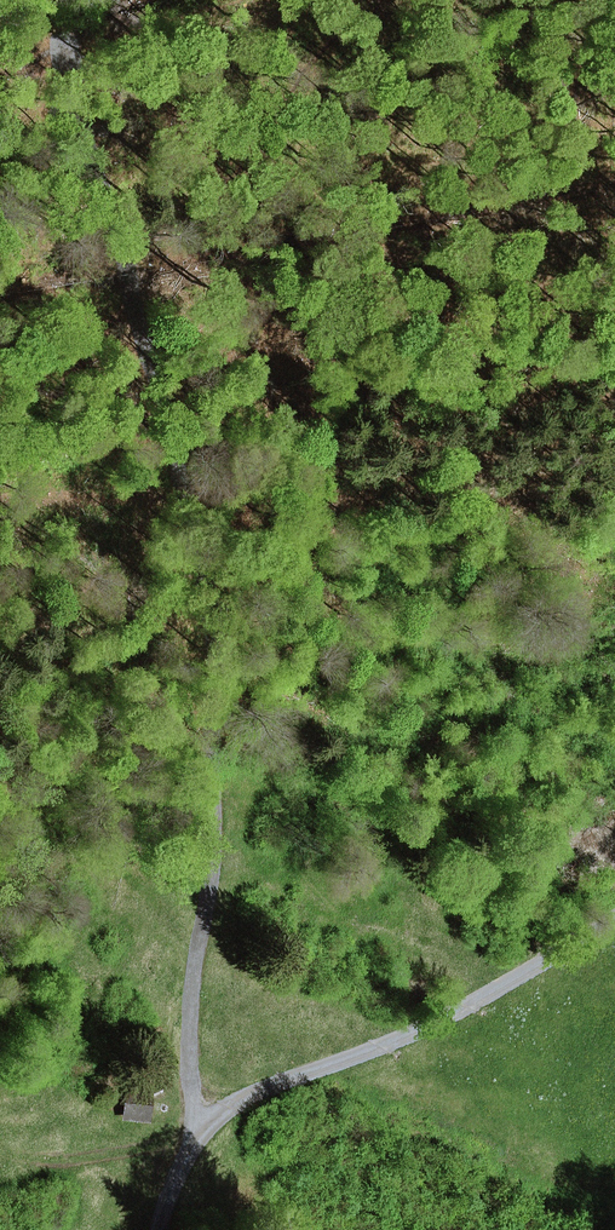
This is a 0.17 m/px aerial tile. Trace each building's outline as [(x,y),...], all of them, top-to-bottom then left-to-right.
[(149,1125),(149,1093),(120,1093),(120,1125),(149,1125)]
